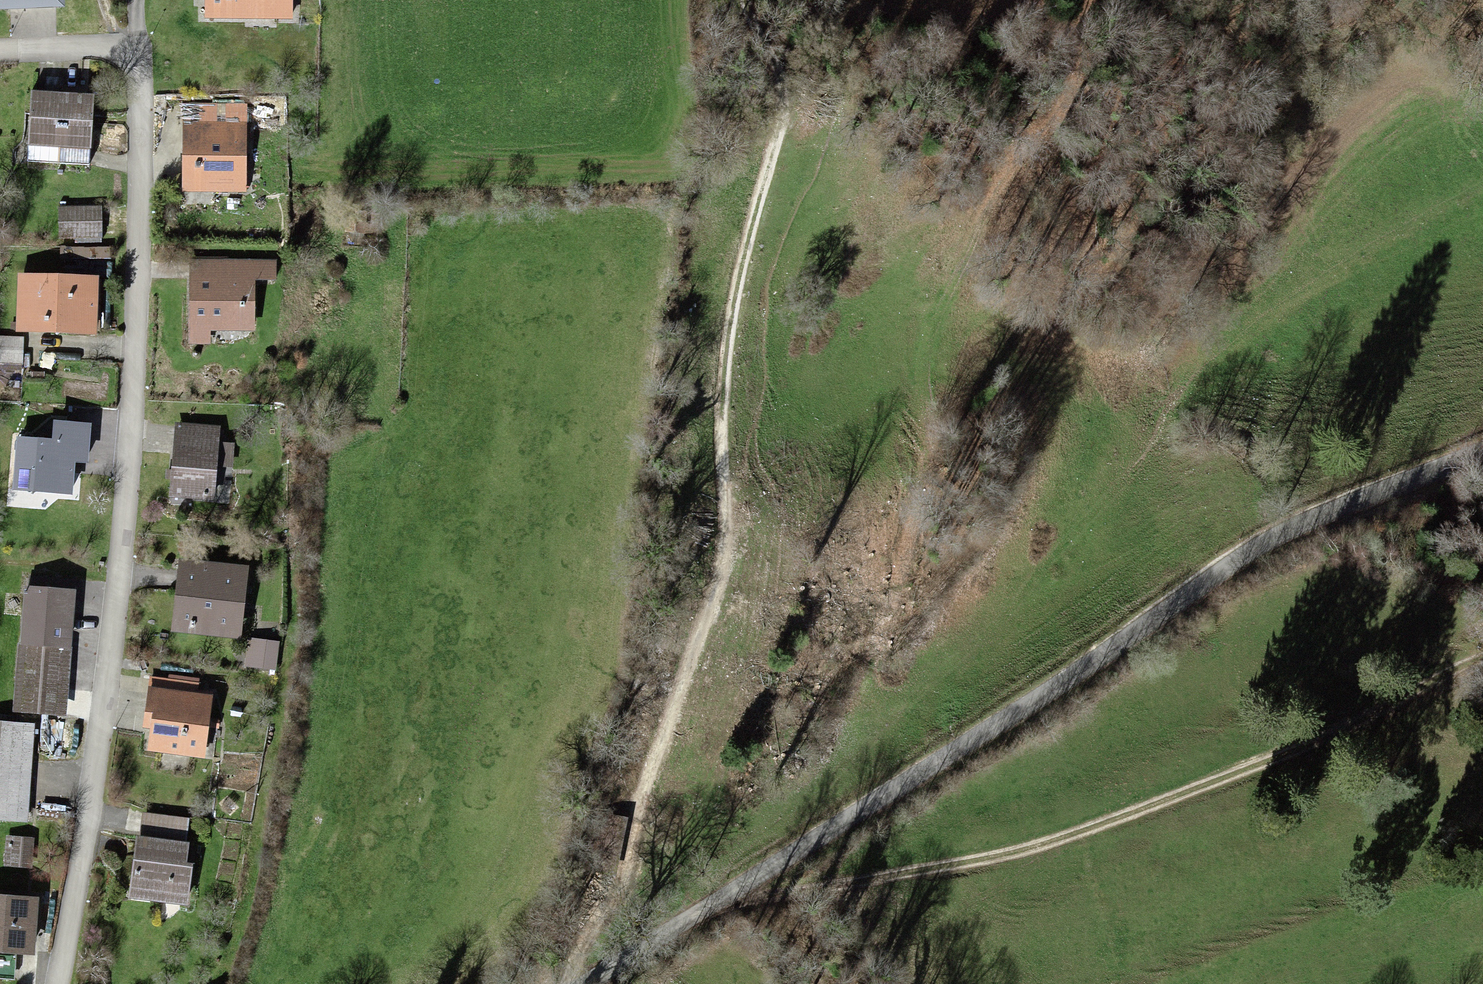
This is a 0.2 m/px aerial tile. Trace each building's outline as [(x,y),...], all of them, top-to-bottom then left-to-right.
[(62,14),(62,0),(0,0),(0,15),(62,14)] [(206,17),(288,17),(288,0),(206,0),(206,17)] [(89,102),(29,99),(26,152),(86,155),(89,102)] [(244,108),(182,109),(184,196),(246,195),(244,108)] [(99,213),(60,210),(58,234),(97,236),(99,213)] [(274,267),(191,266),(190,344),(252,344),(252,286),(274,286),(274,267)] [(94,283),(20,283),(20,338),(94,338),(94,283)] [(88,425),(51,423),(50,439),(11,437),(8,494),(73,497),(74,465),(86,466),(88,425)] [(176,431),(173,496),(216,498),(219,433),(176,431)] [(186,568),(177,633),(240,641),(248,576),(186,568)] [(22,589),(13,712),(58,715),(66,592),(22,589)] [(249,645),(247,669),(273,672),(276,647),(249,645)] [(209,703),(148,695),(142,736),(151,737),(149,753),(201,760),(209,703)] [(0,728),(0,822),(31,823),(36,730),(0,728)] [(186,823),(142,819),(133,904),(177,908),(186,823)] [(28,842),(7,842),(7,870),(28,870),(28,842)] [(0,906),(0,957),(30,958),(31,908),(0,906)]
